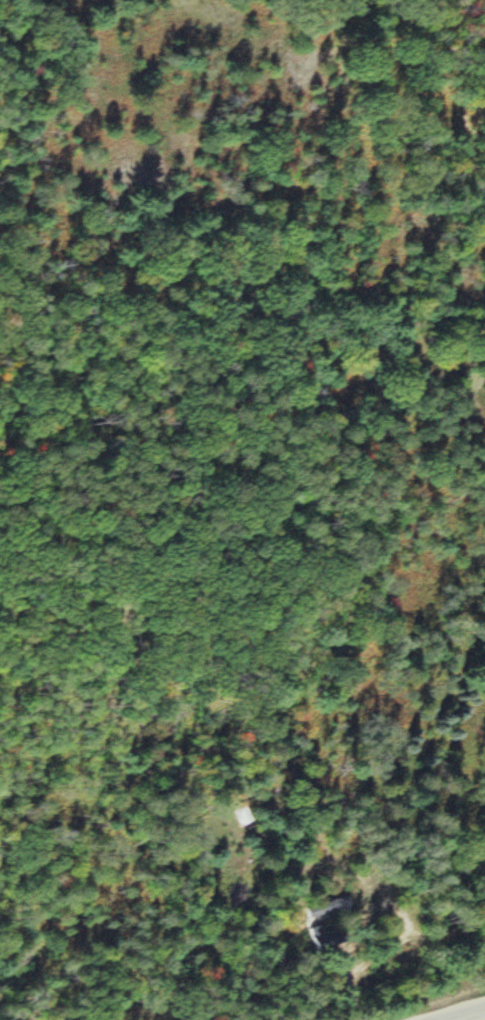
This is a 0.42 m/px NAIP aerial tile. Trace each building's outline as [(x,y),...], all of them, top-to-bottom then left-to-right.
[(345,899),(302,906),(304,919),(346,912),(345,899)] [(309,943),(342,947),(345,927),(311,924),(309,943)]
